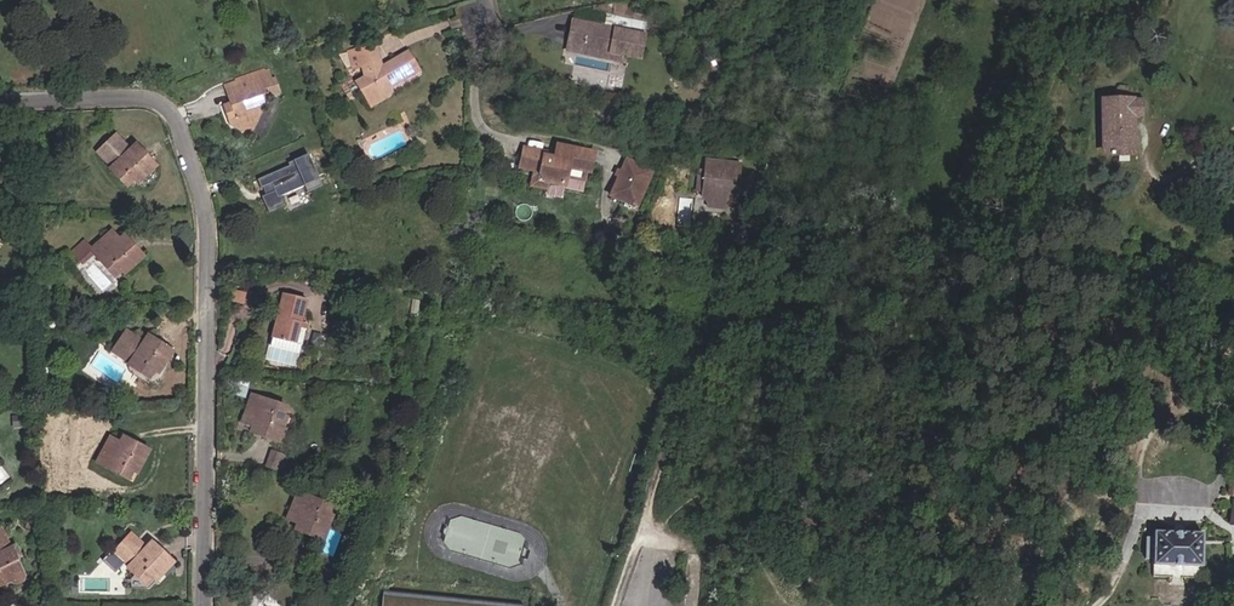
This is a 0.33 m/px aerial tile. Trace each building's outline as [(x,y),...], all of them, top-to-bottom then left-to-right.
[(628,11),(600,7),(598,20),(570,16),(566,38),(624,47),(637,49),(640,27),(626,25),(628,11)] [(622,53),(624,47),(566,38),(565,44),(622,53)] [(365,74),(361,76),(355,80),(370,107),(389,96),(389,85),(420,66),(409,46),(379,64),(375,66),(374,62),(364,64),(365,74)] [(358,60),(361,76),(365,74),(364,64),(374,62),(375,66),(379,64),(376,54),(358,60)] [(221,95),(240,89),(237,79),(218,84),(221,95)] [(233,130),(238,129),(247,126),(250,119),(248,111),(259,107),(265,98),(260,84),(240,89),(221,95),(227,116),(223,118),(225,124),(233,130)] [(1139,94),(1099,94),(1099,148),(1125,147),(1124,112),(1140,112),(1139,94)] [(108,171),(130,192),(157,163),(138,146),(131,153),(115,137),(97,157),(110,169),(108,171)] [(526,168),(539,171),(545,172),(549,179),(554,184),(557,184),(572,186),(576,167),(597,170),(601,150),(562,143),(560,156),(550,155),(551,151),(529,147),(526,168)] [(322,183),(308,151),(288,160),(289,163),(257,177),(261,186),(271,181),(275,189),(262,195),(269,211),(286,203),(282,194),(305,183),(308,189),(322,183)] [(650,165),(623,155),(609,193),(636,203),(650,165)] [(742,163),(706,160),(704,194),(710,202),(710,205),(728,206),(729,191),(756,193),(757,179),(741,178),(742,163)] [(95,263),(115,279),(140,251),(124,238),(120,244),(109,233),(93,249),(101,256),(95,263)] [(318,302),(296,295),(281,338),(309,348),(310,348),(318,327),(310,324),(318,302)] [(123,363),(148,379),(168,348),(153,338),(148,344),(126,330),(113,347),(126,357),(123,363)] [(309,348),(281,338),(279,344),(307,353),(309,348)] [(290,409),(272,400),(269,407),(254,399),(242,423),(258,432),(255,437),(272,446),(290,409)] [(123,439),(111,431),(96,457),(130,477),(148,444),(127,432),(123,439)] [(285,457),(276,454),(272,468),(280,470),(285,457)] [(333,505),(313,496),(310,502),(293,496),(286,516),(300,523),(297,531),(319,540),(333,505)] [(1151,558),(1151,562),(1201,568),(1205,533),(1154,528),(1153,535),(1151,558)] [(1143,557),(1151,558),(1153,535),(1145,534),(1143,557)] [(25,568),(12,543),(6,546),(0,535),(0,582),(25,568)] [(149,585),(171,559),(157,546),(152,553),(132,536),(117,554),(114,552),(105,563),(119,575),(128,564),(132,568),(131,569),(149,585)] [(1201,568),(1151,562),(1150,569),(1200,574),(1201,568)] [(385,588),(383,605),(522,605),(385,588)]
